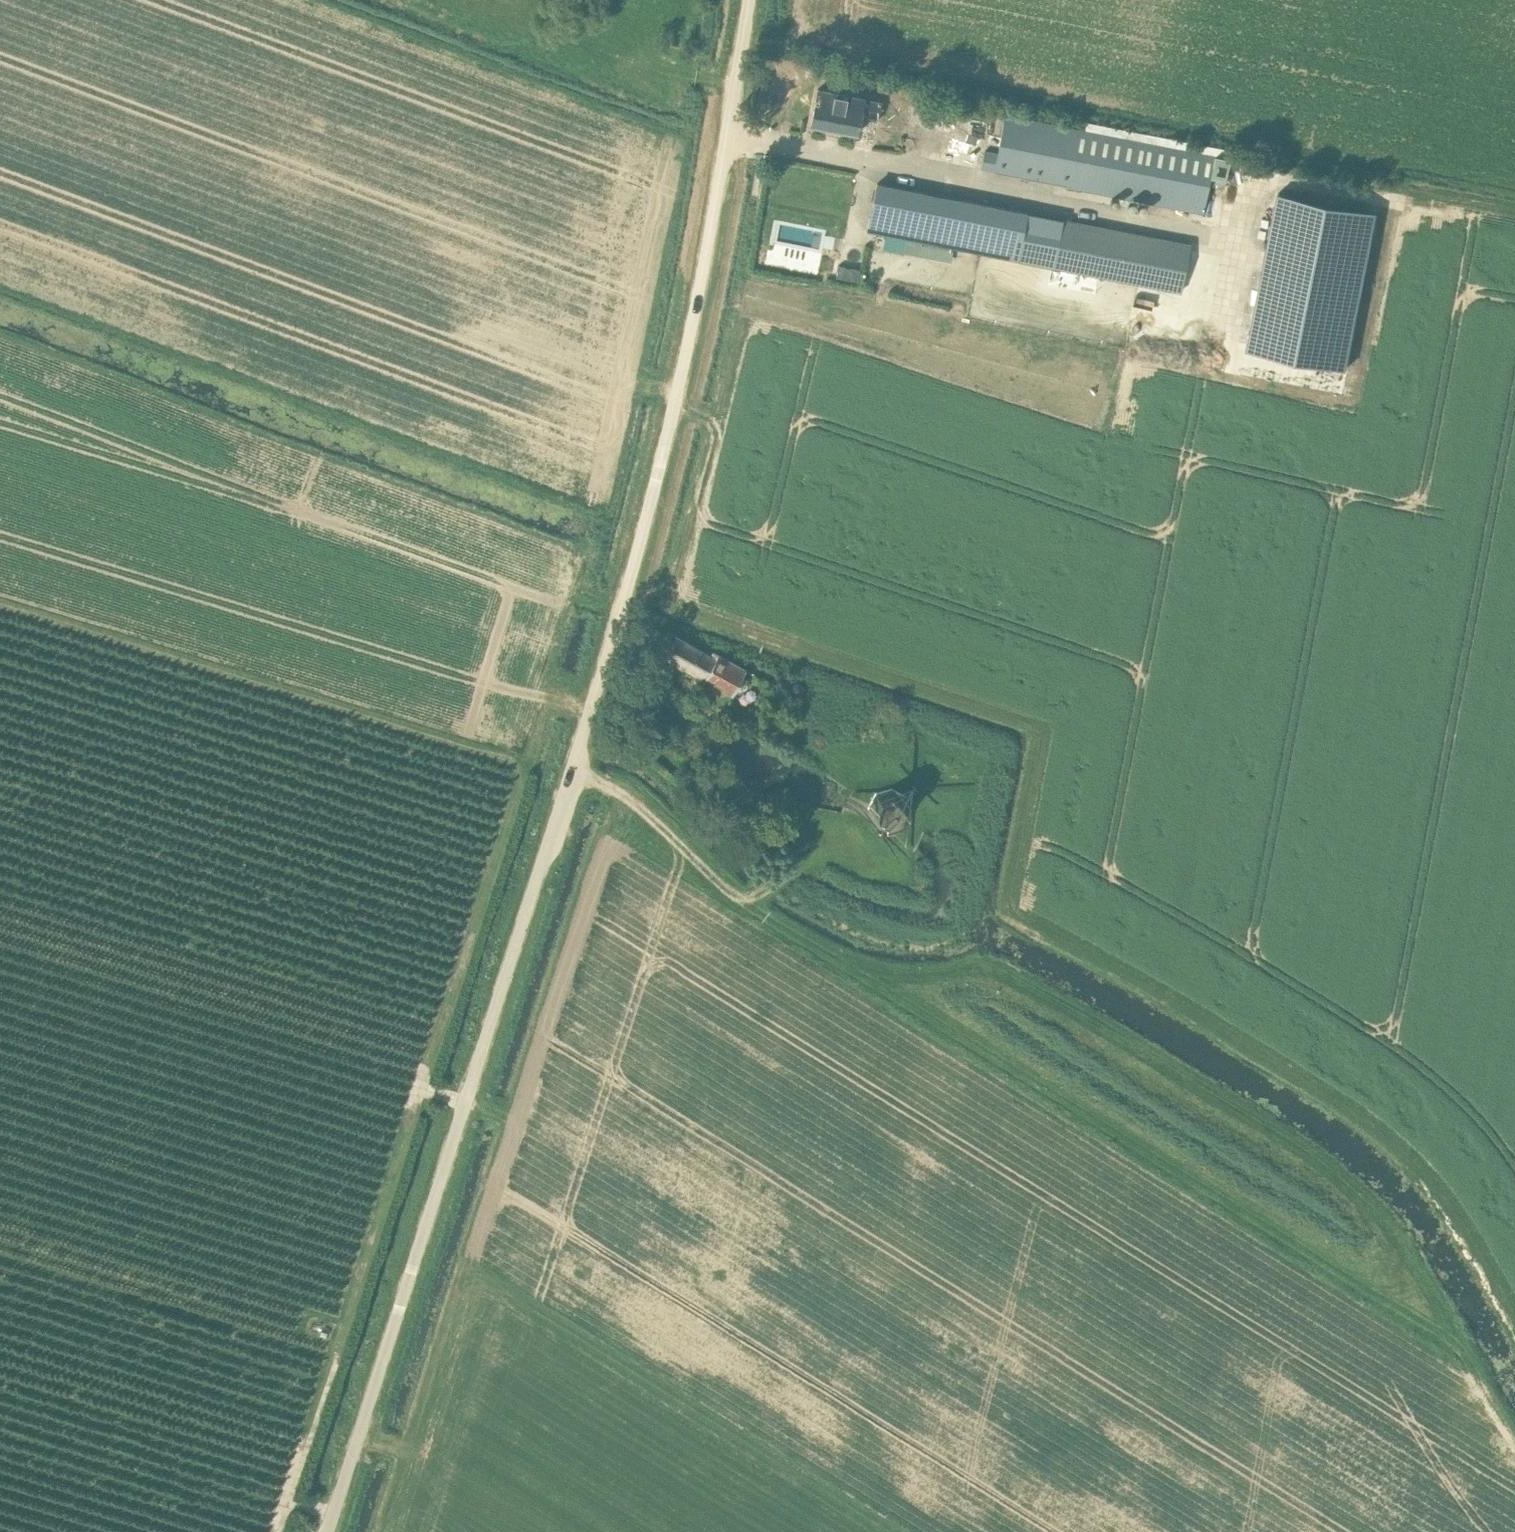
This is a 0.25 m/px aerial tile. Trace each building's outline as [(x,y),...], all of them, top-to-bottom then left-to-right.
[(782,191),(813,197),(817,179),(822,180),(826,159),(821,158),(824,141),(821,140),(824,123),(859,130),(862,113),(803,102),(800,118),(807,120),(804,137),(789,134),(785,157),(788,157),(782,191)] [(901,138),(918,141),(923,119),(906,115),(901,138)] [(1226,160),(1080,130),(1005,115),(997,151),(985,149),(981,168),(1069,186),(1205,213),(1204,217),(1222,221),(1224,196),(1218,195),(1221,172),(1225,172),(1226,160)] [(1028,214),(897,187),(877,183),(868,230),(893,235),(891,246),(900,247),(902,237),(907,238),(903,253),(920,257),(923,241),(1019,261),(1052,267),(1052,268),(1180,294),(1190,246),(1062,220),(1059,233),(1026,226),(1028,214)] [(1278,192),(1247,349),(1346,368),(1377,211),(1278,192)] [(713,652),(711,656),(675,637),(664,656),(704,678),(704,680),(710,683),(707,689),(719,695),(727,693),(732,695),(746,670),(713,652)] [(868,808),(870,816),(873,823),(888,831),(903,827),(909,812),(904,797),(891,788),(876,793),(868,808)]
